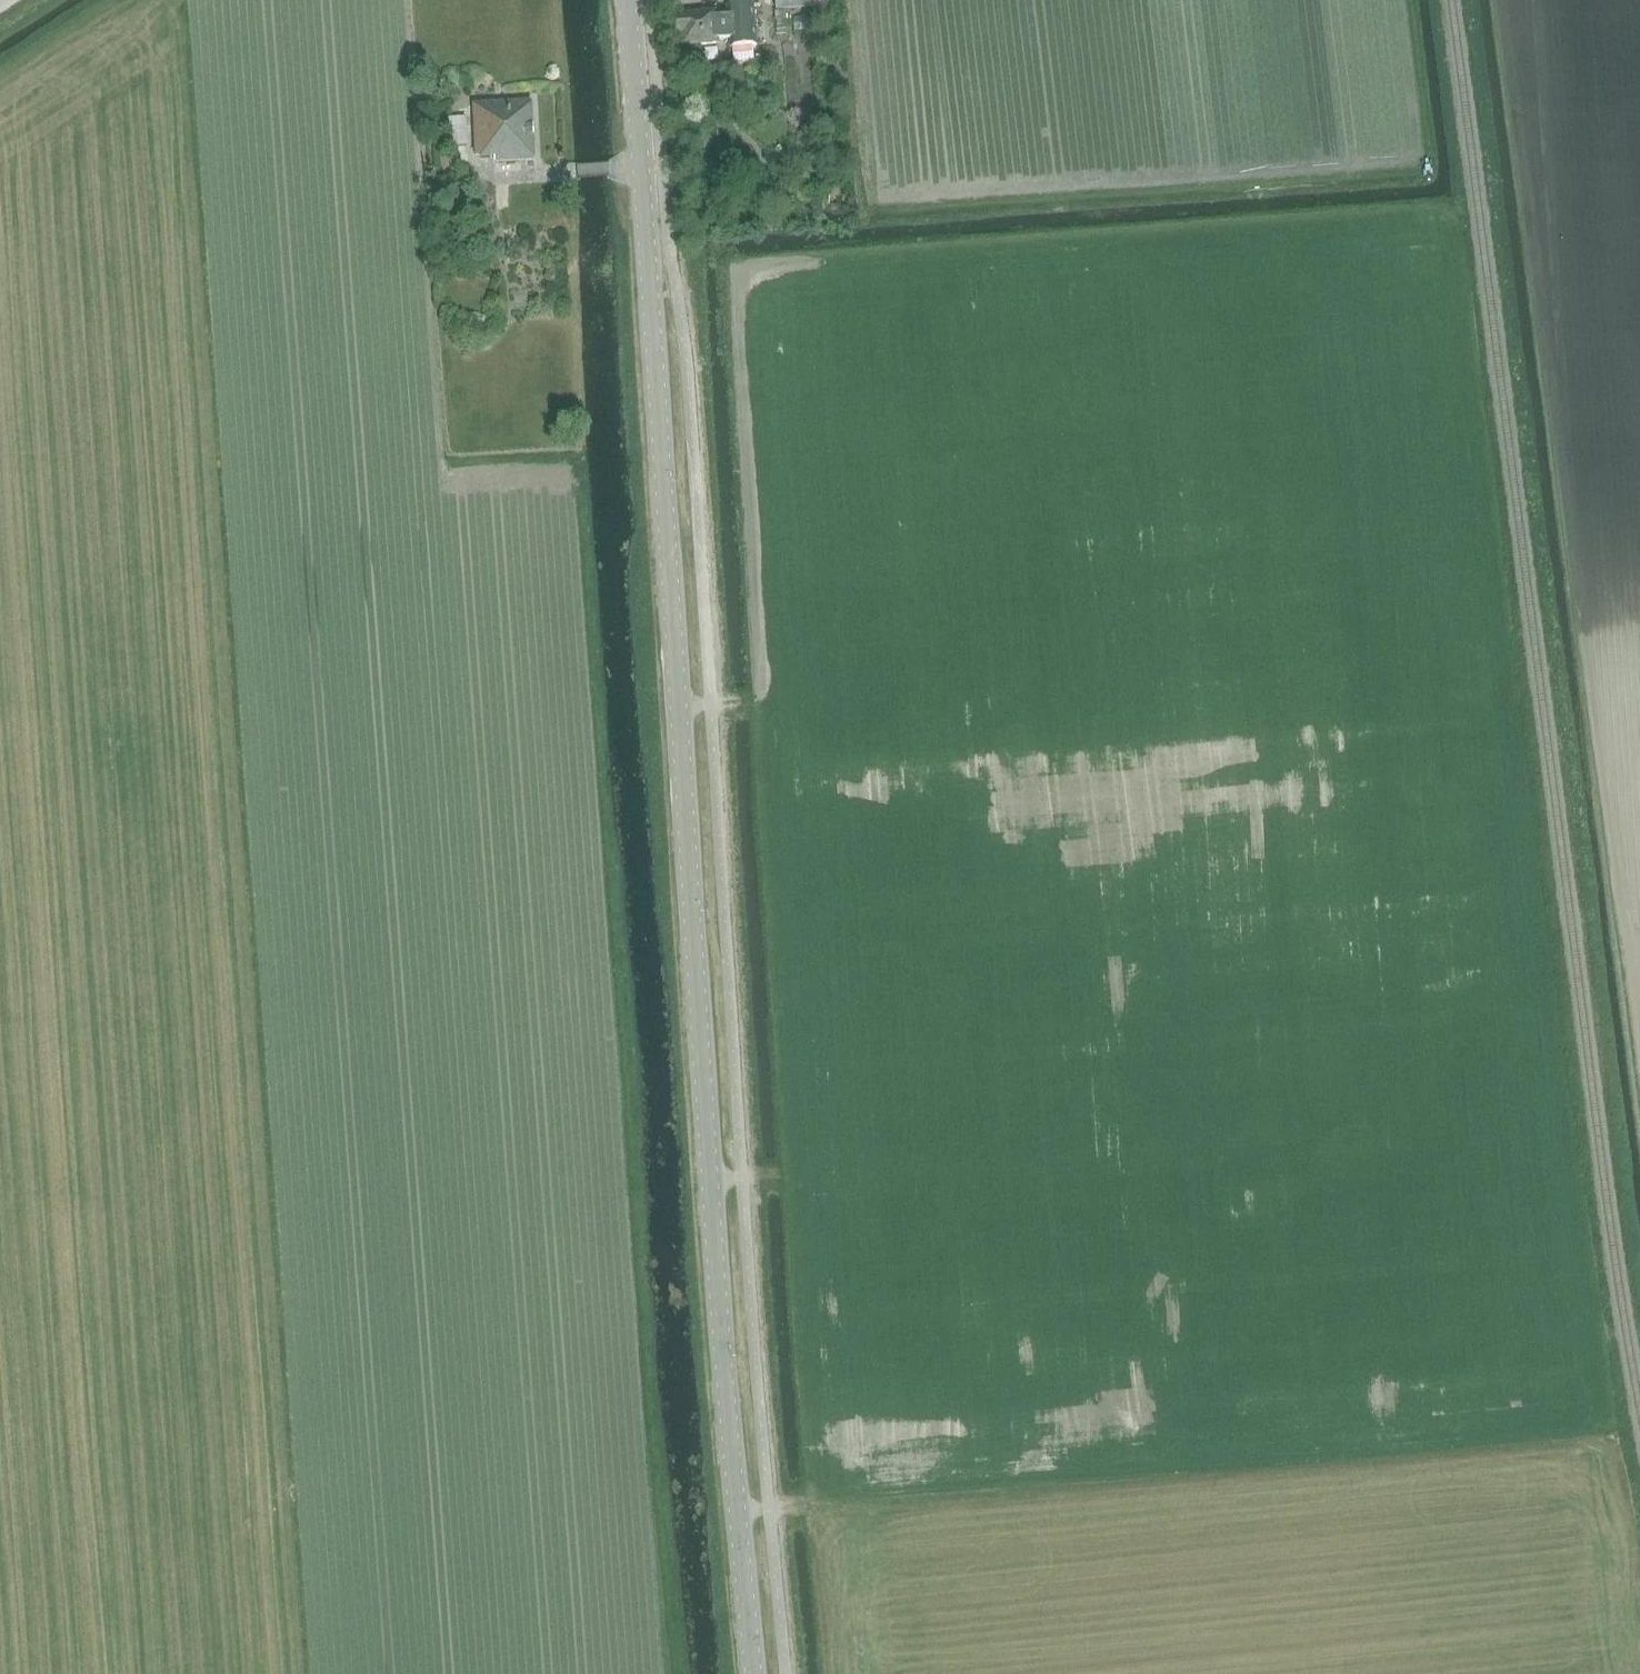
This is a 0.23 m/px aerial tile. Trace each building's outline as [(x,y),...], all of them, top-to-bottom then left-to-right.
[(777,10),(817,7),(816,0),(776,0),(777,10)] [(680,18),(677,21),(678,31),(682,34),(682,36),(684,35),(684,45),(701,44),(701,45),(719,44),(719,39),(730,38),(731,47),(733,47),(734,64),(754,62),(752,45),(757,44),(754,4),(727,6),(728,17),(717,18),(716,11),(698,13),(698,14),(680,16),(680,18)] [(495,157),(495,161),(535,160),(532,102),(474,104),(477,158),(495,157)]
